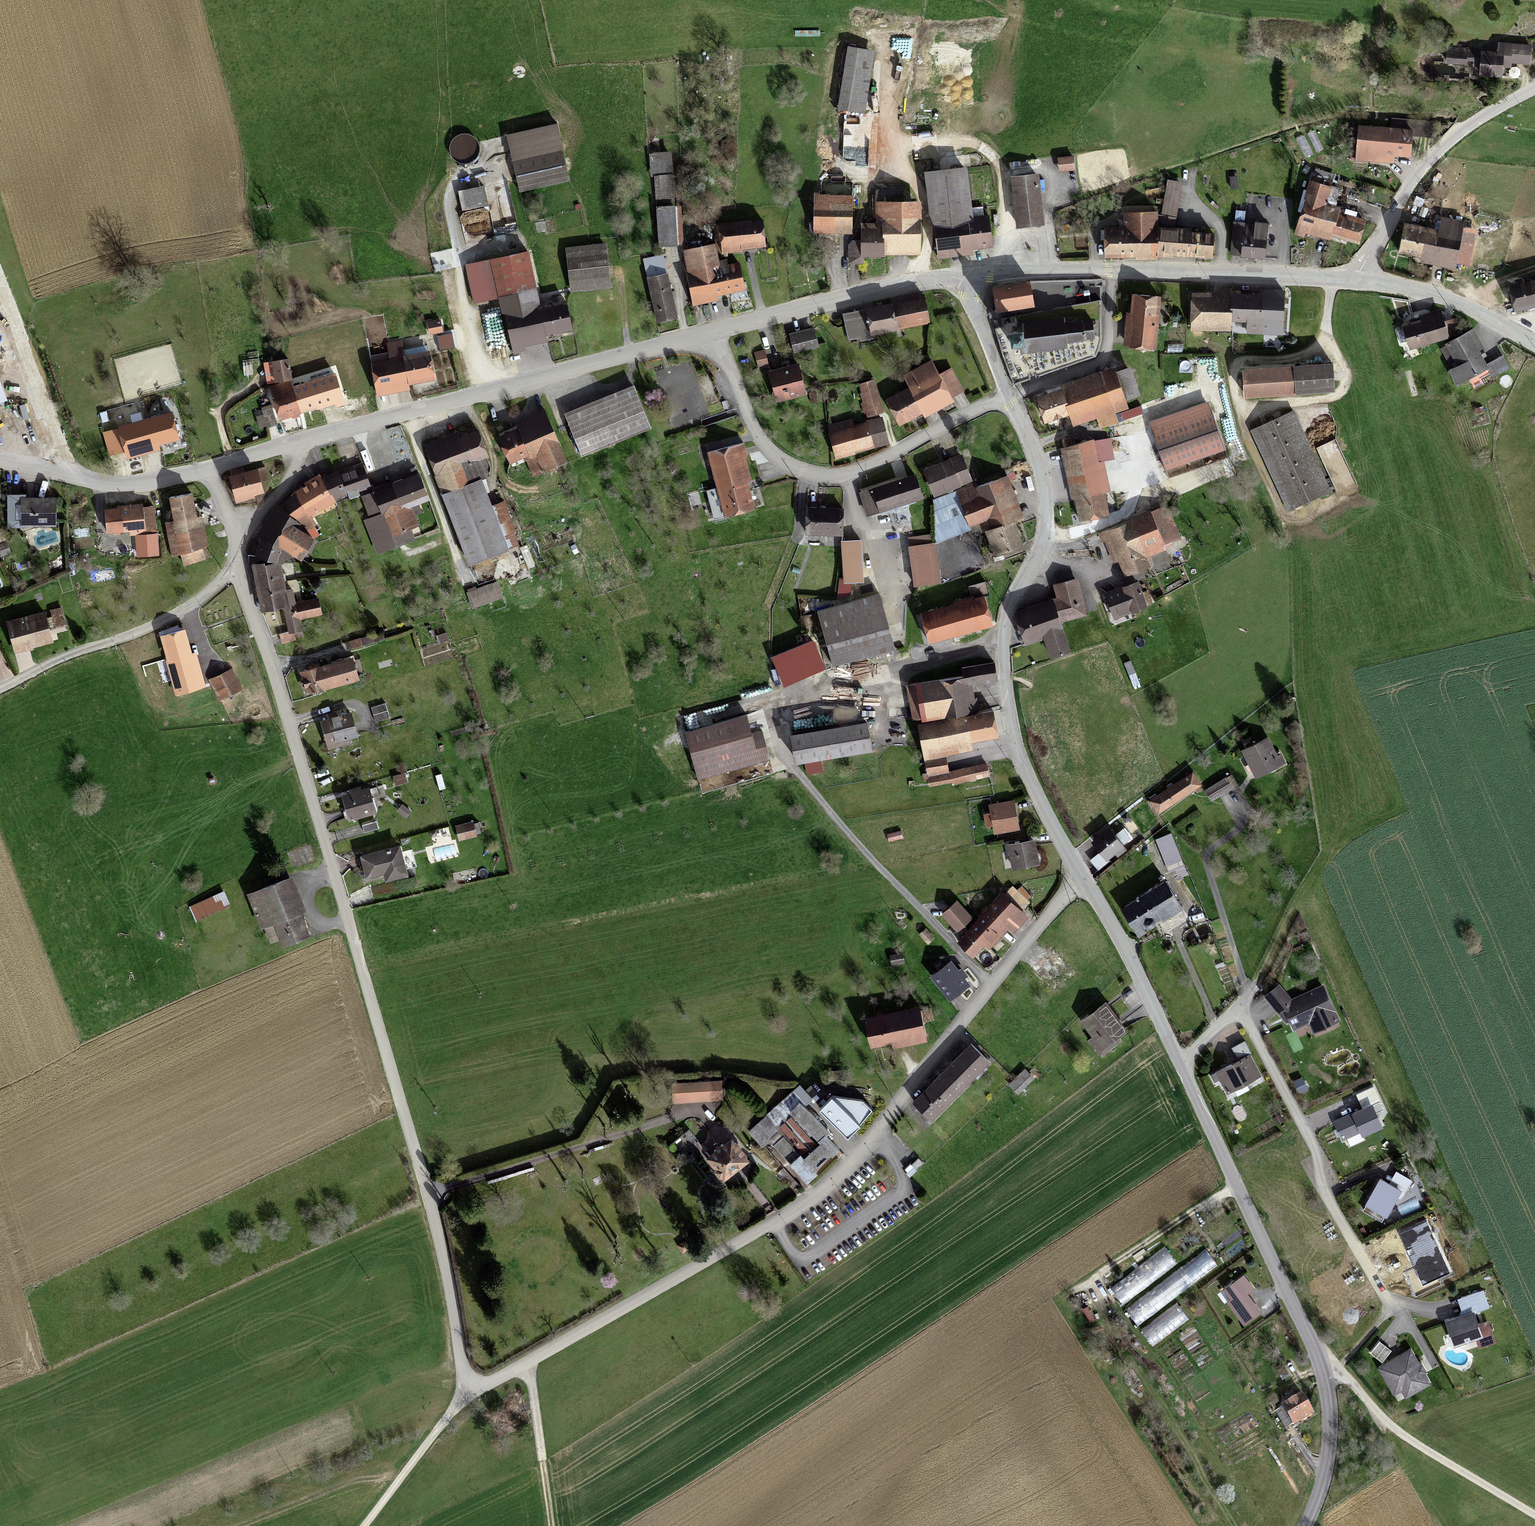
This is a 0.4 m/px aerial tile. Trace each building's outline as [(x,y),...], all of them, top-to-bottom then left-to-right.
[(1498,53),(1482,52),(1480,75),(1502,77),(1503,66),(1511,67),(1511,62),(1530,64),(1532,45),(1499,43),(1498,53)] [(850,47),(838,108),(869,114),(881,53),(850,47)] [(1446,60),(1473,61),(1474,49),(1447,48),(1446,60)] [(554,125),(507,136),(520,191),(567,180),(554,125)] [(1411,128),(1357,126),(1355,160),(1391,162),(1391,155),(1410,156),(1411,128)] [(656,177),(672,176),(672,153),(652,153),(652,177),(656,177)] [(1072,158),(1057,159),(1058,170),(1073,169),(1072,158)] [(959,165),(924,170),(932,225),(967,220),(967,215),(959,165)] [(852,232),(852,175),(824,174),(824,194),(816,194),(815,231),(852,232)] [(1013,223),(1040,221),(1037,175),(1010,176),(1013,223)] [(659,206),(674,206),(674,176),(672,176),(656,177),(656,206),(659,206)] [(1307,181),(1296,230),(1329,238),(1330,233),(1334,213),(1336,205),(1323,202),(1326,185),(1307,181)] [(482,187),(462,190),(465,214),(486,211),(482,187)] [(850,243),(850,261),(861,261),(861,253),(920,253),(920,196),(876,196),(876,223),(859,223),(859,243),(850,243)] [(1291,201),(1257,198),(1255,226),(1265,227),(1288,229),(1291,201)] [(674,206),(659,206),(659,246),(678,245),(677,206),(674,206)] [(1103,229),(1103,254),(1210,255),(1211,230),(1154,229),(1154,211),(1124,211),(1123,229),(1103,229)] [(967,215),(967,220),(932,225),(937,256),(972,251),(971,245),(988,243),(983,213),(967,215)] [(1334,213),(1330,233),(1359,239),(1363,219),(1334,213)] [(1403,225),(1399,255),(1464,264),(1468,237),(1458,236),(1461,221),(1440,218),(1438,230),(1403,225)] [(765,220),(722,224),(725,250),(768,246),(765,220)] [(1262,255),(1265,227),(1255,226),(1244,225),(1241,253),(1262,255)] [(717,243),(686,249),(696,303),(727,297),(726,293),(721,269),(717,243)] [(606,246),(570,249),(574,289),(610,286),(606,246)] [(530,249),(494,257),(512,346),(549,338),(547,331),(575,326),(569,299),(542,305),(530,249)] [(465,265),(473,304),(497,300),(489,260),(465,265)] [(721,269),(726,293),(746,289),(742,265),(721,269)] [(669,272),(650,276),(659,319),(678,315),(669,272)] [(1509,285),(1514,308),(1534,303),(1534,308),(1534,280),(1509,285)] [(994,290),(997,312),(1034,307),(1031,285),(994,290)] [(1229,293),(1228,319),(1246,320),(1245,331),(1280,331),(1281,291),(1253,290),(1253,293),(1229,293)] [(1229,293),(1190,292),(1189,328),(1228,329),(1228,319),(1229,293)] [(1124,344),(1154,345),(1156,294),(1130,293),(1129,312),(1125,311),(1124,344)] [(922,297),(868,307),(873,332),(926,322),(922,297)] [(1420,319),(1403,325),(1409,347),(1445,336),(1437,310),(1419,316),(1420,319)] [(426,323),(429,335),(443,333),(441,320),(426,323)] [(1020,346),(1021,353),(1065,349),(1065,344),(1096,342),(1095,323),(1063,325),(1063,322),(1018,326),(1019,330),(1009,331),(1011,347),(1020,346)] [(1479,346),(1471,329),(1441,343),(1453,367),(1451,368),(1456,379),(1484,366),(1475,347),(1479,346)] [(812,330),(792,335),(795,351),(816,346),(812,330)] [(452,334),(438,336),(441,350),(454,347),(452,334)] [(393,359),(374,362),(379,394),(411,388),(410,381),(405,355),(403,342),(390,344),(393,359)] [(765,350),(754,353),(758,368),(769,365),(765,350)] [(431,351),(405,355),(410,381),(436,377),(431,351)] [(275,359),(277,378),(292,377),(290,358),(275,359)] [(1289,364),(1290,389),(1330,387),(1329,363),(1289,364)] [(800,364),(771,372),(779,402),(808,394),(800,364)] [(887,402),(899,425),(963,394),(951,370),(938,376),(932,364),(905,377),(911,390),(887,402)] [(1289,364),(1241,366),(1242,390),(1290,389),(1289,364)] [(1113,377),(1111,371),(1035,398),(1043,421),(1067,413),(1072,426),(1096,417),(1100,428),(1117,422),(1113,411),(1124,407),(1122,401),(1139,395),(1130,370),(1113,377)] [(338,376),(295,387),(302,412),(344,401),(338,376)] [(294,381),(272,386),(280,417),(302,412),(295,387),(294,381)] [(876,382),(860,386),(867,415),(883,411),(876,382)] [(634,387),(568,413),(584,452),(649,427),(634,387)] [(1208,403),(1149,423),(1165,470),(1224,449),(1208,403)] [(567,457),(547,411),(520,422),(522,427),(534,455),(528,457),(534,471),(567,457)] [(1291,412),(1250,430),(1287,508),(1327,489),(1291,412)] [(120,428),(127,454),(179,439),(172,413),(120,428)] [(887,444),(880,418),(851,425),(850,420),(829,426),(837,457),(887,444)] [(534,455),(522,427),(503,435),(515,463),(528,457),(534,455)] [(445,489),(481,476),(474,457),(489,451),(482,431),(461,439),(458,433),(427,445),(445,489)] [(1109,440),(1062,449),(1072,498),(1076,498),(1080,519),(1108,513),(1098,461),(1112,458),(1109,440)] [(740,443),(710,451),(726,511),(751,504),(744,477),(749,476),(740,443)] [(958,456),(922,468),(931,492),(967,479),(958,456)] [(341,471),(347,493),(370,486),(363,464),(341,471)] [(263,465),(232,473),(238,498),(266,491),(264,483),(267,482),(263,465)] [(341,471),(322,477),(336,499),(347,493),(341,471)] [(421,472),(376,487),(377,490),(385,511),(392,532),(411,526),(418,524),(410,502),(429,496),(421,472)] [(912,474),(858,492),(866,516),(920,498),(912,474)] [(296,492),(311,515),(336,499),(322,477),(321,476),(296,492)] [(481,476),(445,489),(472,560),(508,546),(481,476)] [(1010,479),(962,494),(971,525),(986,521),(988,527),(1022,516),(1010,479)] [(385,511),(377,490),(364,495),(371,516),(385,511)] [(204,543),(193,492),(172,497),(177,519),(166,522),(172,550),(182,548),(204,543)] [(296,492),(279,506),(298,517),(295,522),(301,526),(311,515),(296,492)] [(954,493),(933,501),(936,543),(970,530),(954,493)] [(55,523),(56,497),(9,497),(9,522),(55,523)] [(279,506),(276,504),(259,534),(263,535),(281,543),(301,556),(314,535),(301,526),(295,522),(298,517),(279,506)] [(1166,504),(1100,533),(1113,561),(1119,558),(1126,572),(1149,562),(1145,553),(1180,537),(1166,504)] [(106,510),(108,533),(156,529),(154,506),(106,510)] [(842,508),(810,507),(809,531),(841,532),(842,508)] [(392,532),(385,511),(371,516),(366,517),(373,539),(392,532)] [(1017,525),(988,535),(996,557),(1024,547),(1017,525)] [(416,539),(411,526),(392,532),(396,545),(416,539)] [(396,545),(392,532),(373,539),(377,551),(396,545)] [(157,534),(136,535),(138,556),(158,555),(157,534)] [(281,543),(263,535),(257,551),(279,558),(281,543)] [(861,541),(841,542),(844,583),(864,582),(861,541)] [(204,543),(182,548),(186,563),(207,558),(204,543)] [(910,549),(915,585),(936,582),(932,546),(910,549)] [(279,558),(254,563),(263,608),(282,604),(288,602),(279,558)] [(1050,600),(1058,622),(1087,612),(1075,577),(1052,585),(1056,598),(1050,600)] [(496,582),(469,592),(474,607),(502,597),(496,582)] [(1147,606),(1138,583),(1107,595),(1115,618),(1147,606)] [(957,608),(923,617),(930,641),(991,626),(984,597),(956,604),(957,608)] [(320,598),(293,603),(296,617),(322,613),(320,598)] [(881,598),(820,614),(834,665),(894,648),(881,598)] [(1050,600),(1013,612),(1022,641),(1042,634),(1049,656),(1067,650),(1058,622),(1050,600)] [(288,602),(282,604),(288,633),(294,632),(288,602)] [(60,608),(50,610),(54,627),(64,625),(60,608)] [(46,612),(8,621),(14,647),(52,639),(46,612)] [(162,636),(168,658),(192,652),(186,630),(162,636)] [(296,640),(294,632),(288,633),(282,635),(284,642),(296,640)] [(381,632),(348,641),(350,648),(383,638),(381,632)] [(814,650),(781,664),(788,682),(822,667),(814,650)] [(201,686),(192,652),(168,658),(144,665),(153,699),(201,686)] [(355,656),(304,671),(310,691),(361,676),(355,656)] [(961,675),(947,677),(952,713),(974,710),(972,697),(991,695),(988,679),(993,679),(991,661),(960,666),(961,675)] [(1130,662),(1124,664),(1129,675),(1135,672),(1130,662)] [(226,671),(209,679),(222,703),(227,700),(225,696),(241,688),(230,666),(225,669),(226,671)] [(947,677),(915,681),(915,684),(920,715),(920,718),(952,713),(947,677)] [(907,717),(920,715),(915,684),(903,686),(907,717)] [(386,705),(373,708),(376,720),(389,716),(386,705)] [(353,711),(323,719),(330,745),(359,738),(353,711)] [(993,713),(918,726),(924,760),(945,757),(978,751),(976,740),(997,737),(993,713)] [(747,719),(687,735),(698,778),(770,758),(763,733),(751,736),(747,719)] [(866,724),(793,737),(797,763),(870,751),(866,724)] [(1267,737),(1242,750),(1257,776),(1281,763),(1267,737)] [(947,772),(945,757),(924,760),(926,776),(947,772)] [(983,766),(947,772),(926,776),(928,786),(984,777),(983,766)] [(1190,773),(1150,800),(1158,813),(1199,785),(1190,773)] [(1224,779),(1204,790),(1210,800),(1230,789),(1224,779)] [(352,792),(345,794),(350,817),(376,811),(371,788),(361,790),(360,786),(351,788),(352,792)] [(1011,801),(988,805),(989,814),(983,815),(985,829),(991,828),(992,831),(1015,828),(1011,801)] [(1127,819),(1124,821),(1130,832),(1134,830),(1127,819)] [(475,822),(458,826),(461,839),(478,835),(475,822)] [(1106,828),(1091,841),(1108,859),(1122,847),(1106,828)] [(1159,836),(1146,844),(1150,852),(1164,843),(1159,836)] [(1032,838),(1006,843),(1011,866),(1036,861),(1032,838)] [(1174,843),(1160,848),(1169,872),(1176,869),(1185,894),(1193,891),(1174,843)] [(402,846),(362,854),(367,875),(387,871),(389,879),(408,875),(402,846)] [(313,931),(291,876),(251,892),(269,938),(281,934),(285,942),(313,931)] [(1163,883),(1119,907),(1134,933),(1143,928),(1141,925),(1176,906),(1163,883)] [(224,893),(190,908),(195,920),(229,904),(224,893)] [(998,893),(955,939),(969,952),(980,940),(985,945),(1005,924),(1010,929),(1023,916),(998,893)] [(957,896),(941,911),(960,931),(976,917),(957,896)] [(947,960),(929,975),(948,996),(965,980),(947,960)] [(1324,986),(1291,1000),(1278,985),(1263,998),(1286,1024),(1289,1022),(1293,1033),(1309,1026),(1313,1035),(1340,1023),(1324,986)] [(1122,1030),(1103,1003),(1080,1019),(1092,1036),(1088,1038),(1096,1049),(1122,1030)] [(924,1039),(916,1007),(865,1019),(872,1046),(894,1041),(896,1047),(924,1039)] [(967,1043),(910,1101),(928,1118),(984,1060),(967,1043)] [(1220,1078),(1227,1092),(1262,1074),(1250,1051),(1215,1068),(1216,1071),(1211,1073),(1215,1081),(1220,1078)] [(1024,1069),(1007,1084),(1015,1093),(1032,1078),(1024,1069)] [(723,1082),(673,1083),(674,1103),(724,1101),(723,1082)] [(802,1086),(750,1133),(762,1146),(769,1139),(808,1182),(846,1147),(807,1105),(813,1099),(802,1086)] [(832,1089),(819,1102),(848,1130),(872,1105),(862,1096),(835,1092),(832,1089)] [(1373,1099),(1333,1118),(1343,1138),(1360,1130),(1362,1133),(1384,1122),(1373,1099)] [(689,1134),(671,1147),(678,1156),(696,1143),(689,1134)] [(735,1139),(710,1157),(725,1177),(750,1158),(735,1139)] [(1382,1219),(1396,1195),(1401,1198),(1412,1178),(1396,1169),(1390,1179),(1380,1173),(1365,1199),(1368,1200),(1363,1209),(1382,1219)] [(1265,1309),(1242,1276),(1224,1289),(1232,1301),(1230,1302),(1245,1323),(1265,1309)] [(1454,1343),(1475,1336),(1479,1346),(1496,1340),(1489,1318),(1479,1321),(1475,1307),(1445,1317),(1454,1343)] [(1379,1340),(1370,1351),(1382,1360),(1391,1348),(1379,1340)] [(1411,1346),(1377,1364),(1393,1393),(1402,1389),(1406,1396),(1431,1382),(1411,1346)] [(1301,1397),(1281,1408),(1291,1426),(1310,1415),(1301,1397)]
